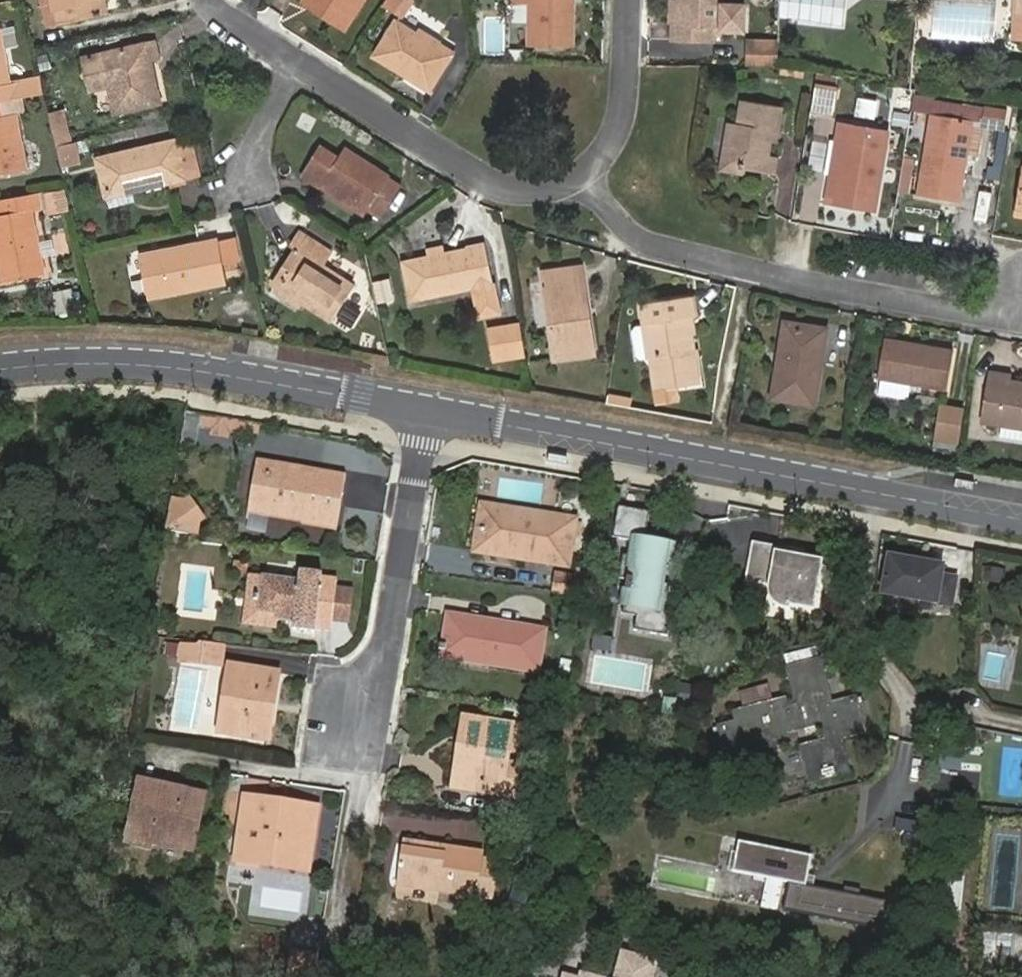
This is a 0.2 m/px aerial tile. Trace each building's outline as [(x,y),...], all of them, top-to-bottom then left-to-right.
[(47,24),(58,21),(53,0),(41,0),(47,24)] [(58,21),(105,10),(102,0),(53,0),(58,21)] [(328,13),(346,25),(363,0),(318,0),(331,8),(328,13)] [(383,6),(399,17),(410,0),(386,0),(383,6)] [(573,0),(512,0),(512,5),(529,5),(528,43),(572,44),(573,0)] [(713,39),(713,31),(744,31),(744,5),(723,5),(723,0),(679,0),(679,2),(678,24),(672,24),(672,39),(713,39)] [(679,2),(668,1),(668,23),(672,24),(678,24),(679,2)] [(439,42),(420,31),(418,34),(396,22),(375,56),(429,89),(451,54),(452,52),(438,44),(439,42)] [(43,94),(39,77),(10,83),(0,32),(0,102),(20,98),(43,94)] [(748,41),(748,67),(778,67),(778,42),(748,41)] [(154,42),(82,58),(89,91),(107,87),(114,113),(160,103),(150,60),(158,58),(154,42)] [(835,87),(815,84),(811,109),(831,112),(835,87)] [(897,93),(914,95),(915,90),(898,87),(897,93)] [(871,114),(875,100),(858,95),(854,109),(871,114)] [(25,169),(15,114),(23,112),(20,98),(0,102),(0,175),(25,169)] [(934,99),(918,196),(958,203),(966,154),(979,157),(984,123),(961,119),(963,104),(934,99)] [(729,123),(723,159),(747,163),(746,169),(768,173),(778,106),(742,101),(739,124),(729,123)] [(984,123),(1002,126),(1005,111),(987,108),(984,123)] [(64,110),(48,113),(56,147),(72,143),(64,110)] [(835,205),(875,212),(888,131),(848,125),(845,142),(832,140),(827,171),(840,173),(835,205)] [(104,193),(134,186),(135,191),(186,179),(176,140),(96,159),(104,193)] [(56,147),(61,165),(79,160),(74,143),(72,143),(56,147)] [(338,157),(319,145),(300,176),(364,217),(368,210),(381,217),(401,186),(388,179),(389,176),(344,147),(338,157)] [(1,282),(43,274),(31,210),(40,208),(37,193),(0,200),(0,279),(1,282)] [(325,266),(332,253),(300,231),(291,244),(296,247),(272,286),(331,322),(355,285),(325,266)] [(226,283),(218,239),(138,255),(146,298),(226,283)] [(473,287),(479,316),(499,312),(485,245),(404,263),(411,299),(473,287)] [(594,355),(588,315),(583,316),(576,266),(543,271),(556,361),(594,355)] [(370,280),(375,302),(392,298),(387,276),(370,280)] [(642,303),(657,402),(677,399),(675,388),(699,384),(689,317),(695,317),(691,296),(642,303)] [(784,322),(771,398),(814,405),(826,328),(784,322)] [(489,330),(494,360),(525,355),(521,325),(489,330)] [(912,383),(947,388),(953,352),(884,340),(877,377),(883,378),(899,381),(912,383)] [(1021,438),(1021,383),(1008,381),(1009,375),(991,372),(984,422),(1004,425),(1002,435),(1021,438)] [(899,381),(883,378),(880,393),(910,398),(912,383),(899,381)] [(939,405),(934,439),(959,443),(964,410),(939,405)] [(299,478),(300,469),(256,462),(249,506),(271,509),(271,514),(306,520),(305,523),(338,527),(346,477),(320,473),(319,481),(299,478)] [(169,512),(165,530),(184,533),(204,519),(189,498),(169,512)] [(568,566),(575,520),(487,506),(480,547),(515,553),(514,557),(568,566)] [(649,511),(617,506),(612,537),(630,540),(628,554),(623,554),(619,577),(628,578),(623,612),(637,615),(635,629),(668,634),(674,600),(662,598),(670,547),(644,542),(649,511)] [(749,548),(743,580),(766,584),(766,588),(767,596),(772,603),(779,608),(787,610),(788,606),(811,610),(820,561),(749,548)] [(870,593),(949,610),(958,568),(879,552),(870,593)] [(996,570),(982,568),(981,582),(995,583),(996,570)] [(316,632),(317,628),(331,630),(337,579),(323,577),(323,573),(300,571),(299,579),(262,575),(258,612),(277,615),(276,621),(294,623),(293,629),(316,632)] [(582,597),(585,578),(558,575),(555,593),(582,597)] [(480,654),(491,656),(490,663),(522,669),(524,659),(540,661),(545,631),(449,615),(443,651),(479,657),(480,654)] [(222,645),(200,643),(195,648),(180,647),(179,662),(220,665),(222,645)] [(832,703),(820,657),(789,666),(799,704),(787,708),(785,699),(736,712),(739,721),(715,727),(720,746),(755,737),(758,749),(791,740),(787,728),(821,719),(826,739),(810,742),(819,780),(843,774),(835,739),(859,733),(851,699),(832,703)] [(268,740),(271,724),(266,723),(272,688),(277,689),(280,672),(230,664),(225,693),(230,694),(224,733),(268,740)] [(674,699),(663,698),(661,713),(672,715),(674,699)] [(465,717),(460,744),(467,745),(461,780),(503,786),(502,795),(515,797),(520,765),(507,763),(513,725),(465,717)] [(958,745),(939,743),(937,768),(956,770),(958,745)] [(195,845),(207,793),(140,779),(126,841),(151,847),(153,836),(195,845)] [(305,865),(313,806),(292,803),(291,808),(272,806),(272,801),(245,797),(236,860),(260,864),(261,859),(305,865)] [(813,856),(740,842),(734,871),(789,882),(783,911),(883,931),(889,902),(807,886),(813,856)] [(397,884),(494,898),(500,861),(484,859),(484,853),(446,847),(445,854),(402,848),(397,884)] [(964,876),(943,875),(939,914),(960,916),(964,876)] [(510,902),(525,906),(532,882),(517,878),(510,902)] [(983,934),(979,976),(983,976),(1011,976),(1014,937),(983,934)] [(656,962),(623,953),(617,976),(652,976),(656,962)]
